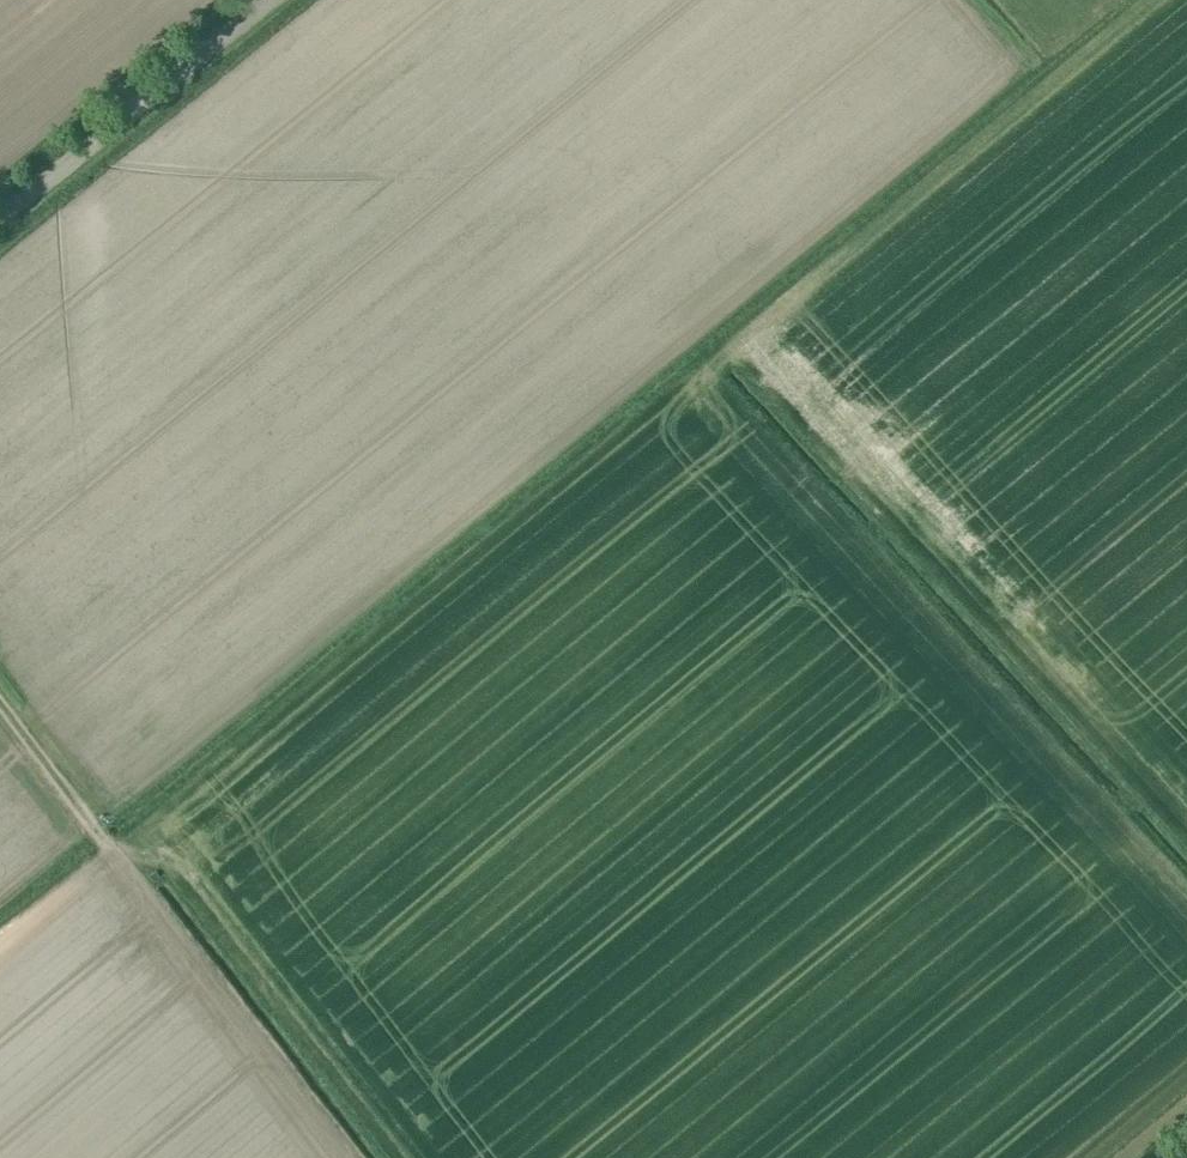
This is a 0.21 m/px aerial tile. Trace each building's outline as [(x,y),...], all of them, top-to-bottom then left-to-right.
[(1164,1157),(1169,1157),(1182,1148),(1175,1139),(1159,1152),(1164,1157)]
